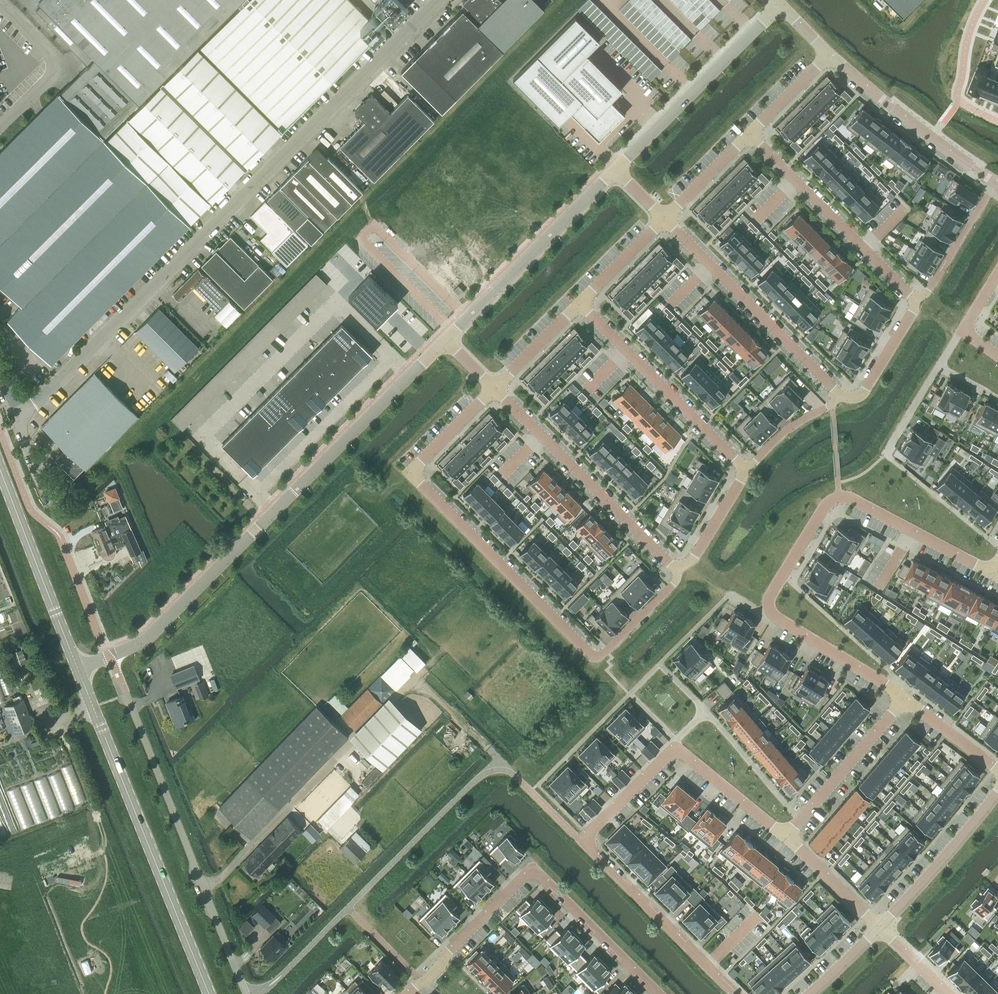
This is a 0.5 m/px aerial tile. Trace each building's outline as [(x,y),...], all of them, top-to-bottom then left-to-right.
[(31,9),(38,1),(42,5),(38,9),(50,21),(47,24),(87,64),(94,57),(95,58),(60,93),(94,128),(103,138),(241,0),(23,0),(31,9)] [(200,48),(283,130),(386,27),(373,14),(368,18),(350,0),(247,0),(200,48)] [(376,3),(375,5),(391,21),(407,5),(406,4),(410,0),(373,0),(376,3)] [(401,71),(441,112),(455,98),(456,97),(498,55),(544,8),(536,0),(465,0),(462,2),(467,6),(463,10),(463,9),(454,17),(415,57),(414,57),(401,71)] [(578,9),(582,13),(593,2),(592,0),(586,0),(578,9)] [(619,9),(623,14),(633,4),(630,0),(629,0),(619,9)] [(638,8),(642,12),(653,1),(652,0),(645,0),(638,8)] [(675,4),(679,8),(687,0),(679,0),(675,4)] [(679,8),(683,12),(693,3),(691,0),(687,0),(679,8)] [(699,5),(703,10),(711,1),(710,0),(704,0),(699,5)] [(902,12),(913,0),(890,0),(902,12)] [(653,1),(642,12),(646,16),(657,5),(653,1)] [(693,3),(683,12),(688,17),(697,7),(699,5),(695,1),(693,3)] [(711,1),(703,10),(707,14),(716,5),(711,1)] [(593,2),(582,13),(586,17),(597,6),(593,2)] [(633,4),(623,14),(628,18),(638,8),(633,4)] [(657,5),(646,16),(650,20),(661,9),(657,5)] [(716,5),(707,14),(711,18),(720,10),(720,9),(716,5)] [(597,6),(586,17),(590,21),(602,10),(597,6)] [(697,7),(688,17),(692,21),(702,11),(697,7)] [(638,8),(628,18),(632,22),(642,12),(638,8)] [(661,9),(650,20),(654,25),(666,13),(661,9)] [(602,10),(590,21),(595,26),(606,14),(602,10)] [(702,11),(692,21),(696,25),(707,14),(703,10),(702,11)] [(642,12),(632,22),(636,26),(646,16),(642,12)] [(666,13),(654,25),(659,29),(670,17),(666,13)] [(606,14),(595,26),(599,30),(610,18),(606,14)] [(707,14),(696,25),(700,29),(711,18),(707,14)] [(575,16),(512,79),(558,124),(570,112),(598,140),(624,115),(610,101),(622,89),(587,53),(600,40),(575,16)] [(646,16),(636,26),(640,30),(650,20),(646,16)] [(670,17),(659,29),(663,33),(674,22),(670,17)] [(610,18),(599,30),(603,34),(614,23),(610,18)] [(650,20),(640,30),(644,35),(654,25),(650,20)] [(674,22),(663,33),(667,37),(678,26),(674,22)] [(614,23),(603,34),(607,38),(619,27),(614,23)] [(654,25),(644,35),(649,39),(659,29),(654,25)] [(678,26),(667,37),(671,41),(682,30),(678,26)] [(619,27),(607,38),(611,42),(623,31),(619,27)] [(659,29),(649,39),(653,43),(663,33),(659,29)] [(682,30),(671,41),(675,46),(687,34),(682,30)] [(623,31),(611,42),(616,47),(627,35),(623,31)] [(663,33),(653,43),(657,47),(667,37),(663,33)] [(687,34),(675,46),(679,50),(691,38),(687,34)] [(627,35),(616,47),(620,51),(631,39),(627,35)] [(667,37),(657,47),(661,51),(671,41),(667,37)] [(631,39),(620,51),(624,55),(635,44),(631,39)] [(671,41),(661,51),(665,56),(675,46),(671,41)] [(635,44),(624,55),(628,59),(640,48),(635,44)] [(675,46),(665,56),(670,60),(679,50),(675,46)] [(640,48),(628,59),(632,63),(644,52),(640,48)] [(211,202),(281,132),(198,49),(128,119),(211,202)] [(644,52),(632,63),(637,68),(648,56),(644,52)] [(648,56),(637,68),(641,72),(652,60),(648,56)] [(652,60),(641,72),(645,76),(656,65),(652,60)] [(656,65),(645,76),(649,80),(660,69),(656,65)] [(978,65),(968,89),(981,93),(980,93),(987,75),(988,75),(990,70),(978,65)] [(794,139),(839,93),(840,93),(836,89),(834,87),(830,83),(832,81),(826,75),(775,126),(781,132),(783,130),(787,134),(789,136),(793,140),(794,139)] [(980,93),(981,93),(991,97),(997,81),(997,79),(988,75),(987,75),(980,93)] [(94,128),(94,129),(59,93),(0,152),(0,283),(22,305),(8,320),(51,363),(189,224),(106,141),(103,138),(94,128)] [(360,166),(374,180),(434,120),(408,94),(390,112),(372,94),(355,111),(365,120),(340,146),(353,159),(346,166),(353,173),(360,166)] [(857,135),(860,131),(859,131),(871,115),(862,108),(862,107),(856,114),(855,113),(850,119),(851,120),(846,127),(857,135)] [(860,131),(868,138),(869,138),(881,123),(880,122),(881,121),(877,117),(876,119),(871,115),(859,131),(860,131)] [(128,119),(106,141),(189,224),(211,202),(128,119)] [(829,127),(833,131),(837,127),(833,123),(829,127)] [(876,150),(877,148),(890,130),(881,123),(869,138),(868,138),(865,142),(876,150)] [(877,148),(886,155),(900,137),(899,137),(890,130),(877,148)] [(884,156),(894,164),(910,144),(900,137),(899,137),(900,137),(886,155),(884,156)] [(810,165),(811,166),(829,148),(821,140),(803,158),(811,165),(810,165)] [(894,164),(904,172),(919,152),(915,148),(916,147),(911,144),(910,145),(910,144),(894,164)] [(324,230),(363,191),(328,156),(318,147),(316,148),(314,149),(312,151),(311,152),(310,153),(309,155),(308,157),(279,186),(324,230)] [(811,166),(818,174),(836,156),(829,148),(811,166)] [(928,159),(919,152),(904,172),(914,179),(919,173),(920,174),(925,168),(924,166),(929,159),(928,159)] [(819,174),(826,181),(844,163),(836,156),(818,174),(819,174)] [(707,218),(710,222),(711,222),(757,176),(757,175),(747,166),(750,163),(744,157),(692,208),(699,215),(701,213),(707,218)] [(826,181),(834,189),(851,171),(844,163),(826,181)] [(834,189),(842,196),(856,182),(856,183),(860,179),(851,171),(834,189)] [(887,183),(891,187),(894,184),(895,183),(891,178),(887,183)] [(970,206),(972,203),(974,204),(978,197),(976,196),(978,193),(977,193),(970,189),(971,188),(965,184),(964,185),(957,181),(957,180),(957,181),(953,179),(953,178),(942,196),(957,206),(961,200),(970,205),(970,206)] [(842,196),(849,204),(863,190),(863,189),(856,183),(856,182),(842,196)] [(900,190),(894,184),(891,187),(897,193),(900,190)] [(849,204),(857,212),(874,194),(866,186),(863,189),(863,190),(849,204)] [(322,231),(308,216),(279,187),(267,199),(296,228),(311,243),(322,231)] [(882,202),(874,194),(857,212),(864,219),(865,220),(882,202)] [(308,243),(293,229),(265,201),(251,215),(267,232),(261,238),(286,264),(308,243)] [(930,215),(934,218),(934,217),(956,230),(962,220),(952,214),(956,208),(944,201),(941,207),(937,204),(930,215)] [(789,239),(791,237),(790,237),(806,221),(799,213),(798,212),(792,219),(791,217),(785,223),(786,224),(780,230),(789,239)] [(928,228),(925,233),(936,240),(939,235),(949,241),(956,230),(934,217),(934,218),(928,228),(927,228),(928,228)] [(814,228),(806,221),(790,237),(791,237),(798,245),(800,243),(799,242),(814,228)] [(821,236),(814,228),(799,242),(800,243),(807,250),(821,236)] [(727,251),(727,252),(742,238),(741,237),(734,230),(734,229),(719,244),(720,244),(727,251)] [(776,236),(771,231),(768,234),(773,239),(776,236)] [(921,239),(915,249),(936,262),(937,260),(939,261),(942,255),(941,254),(942,252),(943,252),(943,251),(933,245),(936,240),(925,233),(922,238),(921,238),(921,239)] [(273,278),(230,235),(201,265),(244,307),(273,278)] [(727,252),(735,260),(749,245),(750,246),(751,244),(743,235),(741,237),(742,238),(727,252)] [(829,244),(821,236),(807,250),(815,258),(829,244)] [(626,306),(672,261),(672,260),(663,251),(665,249),(659,242),(607,293),(614,299),(616,297),(622,303),(625,307),(626,306)] [(836,251),(829,244),(815,258),(822,265),(837,251),(836,251)] [(735,260),(743,267),(757,253),(750,246),(749,245),(735,260)] [(930,272),(936,262),(915,249),(911,246),(904,257),(908,260),(905,265),(916,272),(920,267),(930,273),(930,272)] [(844,259),(837,251),(822,265),(818,268),(827,277),(830,273),(844,259)] [(764,260),(757,253),(743,267),(750,275),(765,261),(765,260),(764,260)] [(845,259),(844,259),(830,273),(838,281),(837,281),(838,281),(852,267),(852,266),(845,259)] [(276,280),(283,273),(286,270),(277,261),(268,271),(276,280)] [(758,282),(765,290),(779,276),(780,276),(783,273),(775,264),(757,282),(758,282)] [(229,300),(229,299),(198,268),(173,293),(180,301),(194,286),(218,310),(215,314),(226,326),(241,312),(229,300)] [(316,272),(311,277),(323,288),(327,284),(316,272)] [(369,275),(348,296),(377,325),(398,304),(369,275)] [(765,290),(773,297),(787,283),(780,276),(779,276),(765,290)] [(311,277),(307,282),(318,293),(323,288),(311,277)] [(773,297),(781,305),(798,288),(790,279),(787,283),(773,297)] [(307,282),(302,286),(314,297),(318,293),(307,282)] [(302,286),(298,291),(309,302),(314,297),(302,286)] [(869,286),(859,303),(885,318),(891,308),(881,301),(885,296),(869,286)] [(788,312),(788,313),(806,295),(798,288),(781,305),(788,312)] [(298,291),(293,295),(305,307),(309,302),(298,291)] [(293,295),(289,300),(300,311),(305,307),(293,295)] [(788,313),(796,321),(813,303),(806,295),(788,313)] [(697,313),(705,321),(721,305),(714,298),(713,297),(697,313)] [(289,300),(284,304),(296,316),(300,311),(289,300)] [(821,311),(813,303),(796,321),(803,328),(804,329),(821,311)] [(884,319),(885,318),(859,303),(849,319),(865,329),(868,323),(878,329),(879,329),(878,328),(884,319)] [(284,304),(280,309),(291,320),(296,316),(284,304)] [(729,313),(721,305),(705,321),(713,329),(729,313)] [(187,367),(183,363),(198,347),(159,307),(135,331),(175,370),(180,375),(187,367)] [(280,309),(275,313),(287,325),(291,320),(280,309)] [(670,319),(674,315),(670,310),(667,313),(666,315),(670,319)] [(643,337),(643,338),(657,323),(658,324),(661,320),(653,312),(635,329),(635,330),(636,330),(643,337)] [(275,313),(271,318),(282,329),(287,325),(275,313)] [(737,321),(729,313),(713,329),(721,337),(723,335),(722,335),(737,321)] [(271,318),(266,323),(277,334),(282,329),(271,318)] [(744,328),(737,321),(722,335),(723,335),(729,342),(730,343),(744,328)] [(341,323),(221,443),(227,449),(244,466),(253,474),(372,354),(373,354),(364,345),(347,329),(341,323)] [(266,323),(262,327),(273,338),(277,334),(266,323)] [(643,338),(651,345),(665,331),(658,324),(657,323),(643,338)] [(843,329),(836,340),(862,356),(862,355),(863,354),(864,355),(868,349),(867,348),(868,345),(868,346),(868,345),(859,339),(862,333),(850,326),(847,332),(843,329)] [(262,327),(257,332),(268,343),(273,338),(262,327)] [(541,391),(587,345),(578,335),(580,333),(574,327),(522,378),(529,384),(531,382),(537,388),(541,392),(541,391)] [(751,336),(744,328),(730,343),(729,342),(728,344),(736,352),(738,351),(738,350),(752,336),(752,335),(751,336)] [(673,338),(665,331),(651,345),(651,346),(651,345),(658,353),(673,338)] [(257,332),(252,336),(264,348),(268,343),(257,332)] [(252,336),(248,341),(259,352),(264,348),(252,336)] [(760,344),(752,336),(738,350),(738,351),(745,358),(760,344)] [(680,346),(673,338),(658,353),(666,360),(680,346)] [(855,367),(862,356),(836,340),(830,351),(834,353),(830,359),(842,366),(845,361),(855,367)] [(248,341),(243,345),(255,357),(259,352),(248,341)] [(683,342),(680,346),(666,360),(674,368),(673,368),(674,368),(692,351),(683,342)] [(760,344),(745,358),(753,366),(768,352),(767,351),(760,344)] [(243,345),(239,350),(250,361),(255,357),(243,345)] [(704,353),(709,349),(704,345),(702,347),(700,349),(704,353)] [(239,350),(234,354),(246,366),(250,361),(239,350)] [(234,354),(230,359),(241,370),(246,366),(234,354)] [(681,375),(689,383),(706,365),(698,357),(681,375),(681,376),(681,375)] [(230,359),(225,363),(237,375),(241,370),(230,359)] [(225,363),(221,368),(232,379),(237,375),(225,363)] [(696,390),(696,391),(714,373),(706,365),(689,383),(696,390)] [(221,368),(216,373),(228,384),(232,379),(221,368)] [(86,469),(139,416),(94,372),(41,425),(65,449),(55,459),(74,478),(84,468),(86,469)] [(216,373),(212,377),(223,388),(228,384),(216,373)] [(696,391),(704,399),(722,381),(714,373),(696,391)] [(788,374),(774,388),(794,408),(803,399),(793,388),(797,384),(788,374)] [(212,377),(207,382),(219,393),(223,388),(212,377)] [(730,389),(722,381),(704,399),(705,399),(712,406),(711,406),(712,407),(730,389)] [(207,382),(203,386),(214,398),(219,393),(207,382)] [(946,413),(947,411),(959,388),(947,382),(941,395),(935,392),(929,404),(946,413)] [(613,399),(623,410),(640,393),(629,383),(626,386),(625,384),(620,388),(622,390),(613,399)] [(203,386),(198,391),(210,402),(214,398),(203,386)] [(785,416),(794,408),(774,388),(761,401),(771,410),(775,406),(785,416)] [(957,416),(956,418),(962,422),(968,410),(963,407),(969,394),(959,388),(947,411),(957,416)] [(198,391),(194,395),(205,407),(210,402),(198,391)] [(650,404),(640,393),(623,410),(634,420),(650,404)] [(194,395),(189,400),(200,411),(205,407),(194,395)] [(550,414),(557,421),(571,408),(575,405),(567,397),(559,405),(557,403),(553,407),(555,409),(550,414)] [(604,397),(599,403),(603,408),(609,402),(604,397)] [(189,400),(185,404),(196,416),(200,411),(189,400)] [(767,414),(771,410),(761,401),(757,406),(760,409),(752,417),(768,434),(777,425),(767,414)] [(985,402),(973,423),(985,429),(996,408),(985,402)] [(185,404),(180,409),(191,420),(196,416),(185,404)] [(660,414),(650,404),(634,420),(644,431),(660,414)] [(578,415),(571,408),(557,421),(565,428),(578,415)] [(996,434),(997,430),(997,409),(996,408),(985,429),(996,435),(996,434)] [(180,409),(175,413),(187,425),(191,420),(180,409)] [(456,476),(502,430),(493,420),(495,418),(489,412),(437,463),(444,469),(446,467),(452,472),(456,476)] [(175,413),(171,418),(182,429),(187,425),(175,413)] [(759,442),(768,434),(752,417),(749,413),(735,427),(744,437),(749,432),(759,442)] [(671,425),(660,414),(644,431),(654,441),(671,425)] [(585,422),(578,415),(565,428),(572,436),(585,422)] [(587,420),(585,422),(572,436),(579,443),(584,438),(586,440),(590,436),(588,434),(595,428),(587,420)] [(681,435),(671,425),(654,441),(665,452),(681,435)] [(912,428),(906,438),(929,452),(936,442),(934,441),(937,435),(925,428),(922,434),(912,428)] [(589,453),(596,460),(613,443),(606,436),(589,453)] [(931,454),(929,452),(906,438),(905,439),(899,449),(909,455),(905,461),(917,468),(920,462),(924,465),(931,454)] [(604,468),(605,467),(618,453),(619,453),(621,451),(613,443),(596,460),(604,468)] [(605,467),(612,474),(626,461),(619,453),(618,453),(605,467)] [(698,467),(692,477),(712,489),(718,479),(706,471),(709,466),(698,459),(694,465),(698,467)] [(612,474),(619,482),(633,468),(626,461),(612,474)] [(937,486),(946,493),(962,474),(952,466),(936,485),(937,486)] [(534,493),(537,490),(551,476),(543,468),(526,485),(534,493)] [(619,482),(627,489),(640,475),(633,468),(619,482)] [(643,471),(640,475),(627,489),(634,496),(651,479),(643,471)] [(946,493),(956,501),(970,484),(972,482),(962,474),(946,493)] [(558,483),(551,476),(537,490),(544,496),(544,497),(558,483)] [(682,485),(678,490),(690,497),(693,492),(705,500),(712,489),(692,477),(686,487),(682,485)] [(463,495),(470,502),(484,488),(477,481),(463,495)] [(565,491),(558,483),(544,497),(544,496),(542,498),(550,506),(553,504),(552,503),(565,491)] [(956,501),(964,508),(978,491),(970,484),(956,501)] [(115,488),(104,492),(109,502),(111,501),(112,504),(120,501),(119,499),(119,498),(115,488)] [(470,502),(477,509),(490,495),(484,488),(470,502)] [(978,491),(964,508),(974,516),(990,497),(980,489),(978,491)] [(566,490),(565,491),(552,503),(553,504),(560,510),(560,511),(574,497),(566,490)] [(678,490),(669,506),(693,521),(699,510),(687,502),(690,497),(678,490)] [(477,509),(484,515),(497,502),(490,495),(477,509)] [(581,505),(574,497),(560,511),(560,510),(556,514),(564,522),(581,505)] [(997,507),(997,503),(990,497),(974,516),(983,524),(984,524),(989,517),(991,518),(996,512),(994,511),(997,507)] [(484,515),(490,522),(491,522),(503,510),(504,510),(504,509),(497,502),(484,515)] [(686,531),(693,521),(669,506),(659,522),(670,529),(674,524),(686,531)] [(510,517),(504,510),(503,510),(491,522),(490,522),(490,523),(497,530),(510,517)] [(576,526),(583,534),(597,521),(589,513),(576,526)] [(105,526),(92,532),(97,543),(110,537),(116,535),(131,528),(125,515),(112,521),(115,526),(109,529),(108,526),(105,527),(105,526)] [(517,524),(510,517),(497,530),(504,537),(517,524)] [(588,543),(589,543),(604,528),(597,521),(583,534),(581,535),(588,543)] [(524,531),(517,524),(504,537),(511,544),(524,531)] [(836,527),(830,537),(856,552),(865,536),(850,527),(847,532),(837,526),(836,527)] [(115,548),(125,544),(130,555),(141,551),(131,528),(116,535),(118,541),(112,543),(110,537),(97,543),(102,554),(103,556),(105,557),(107,558),(109,558),(113,556),(114,555),(115,553),(115,550),(115,548)] [(587,544),(594,552),(611,535),(604,528),(589,543),(588,543),(587,544)] [(619,543),(611,535),(594,552),(602,560),(619,543)] [(824,547),(823,548),(833,554),(830,559),(842,566),(845,561),(849,563),(856,552),(830,537),(824,547)] [(519,553),(527,560),(541,547),(533,539),(519,553)] [(548,554),(541,547),(527,560),(534,568),(535,567),(548,554)] [(552,550),(548,554),(535,567),(542,574),(556,561),(557,561),(560,558),(552,550)] [(817,559),(811,568),(836,584),(843,573),(839,571),(842,566),(830,559),(827,564),(817,558),(817,559)] [(914,589),(917,585),(926,566),(922,564),(913,559),(909,566),(903,563),(897,575),(903,578),(901,582),(914,589)] [(563,568),(557,561),(556,561),(542,574),(550,582),(563,568)] [(639,565),(626,578),(646,598),(655,589),(644,579),(649,575),(639,565)] [(565,566),(563,568),(550,582),(557,589),(572,574),(572,573),(565,566)] [(926,566),(917,585),(928,591),(938,572),(930,568),(926,566)] [(826,601),(836,584),(811,568),(810,570),(808,569),(804,576),(806,577),(804,579),(814,585),(811,591),(826,601)] [(574,572),(572,573),(572,574),(557,589),(564,596),(581,579),(574,572)] [(926,596),(939,602),(951,579),(938,572),(928,591),(926,596)] [(637,607),(646,598),(626,578),(613,591),(623,601),(627,597),(637,607)] [(951,579),(939,602),(952,609),(964,586),(960,584),(952,580),(951,579)] [(964,586),(952,609),(965,616),(966,614),(977,593),(968,588),(964,586)] [(618,605),(623,601),(613,591),(608,596),(610,598),(601,606),(603,608),(620,624),(629,615),(618,605)] [(979,621),(980,619),(990,600),(977,593),(966,614),(979,621)] [(583,594),(570,608),(575,613),(588,599),(583,594)] [(992,625),(997,613),(997,604),(990,600),(980,619),(992,625)] [(844,621),(852,629),(869,610),(860,602),(854,608),(853,607),(848,613),(849,614),(843,621),(844,621)] [(915,605),(912,610),(917,614),(919,610),(920,609),(915,605)] [(611,633),(620,624),(603,608),(595,616),(592,613),(587,618),(596,627),(601,623),(611,633)] [(718,635),(729,642),(745,616),(734,610),(728,620),(722,616),(715,628),(721,631),(718,635)] [(869,610),(852,629),(861,636),(878,618),(869,610)] [(992,625),(990,629),(997,634),(997,613),(992,625)] [(909,620),(914,623),(918,618),(912,615),(910,618),(909,620)] [(755,623),(745,616),(729,642),(745,652),(755,636),(749,633),(755,623)] [(871,645),(888,627),(887,626),(884,630),(876,622),(879,619),(878,618),(861,636),(861,637),(871,645)] [(939,621),(936,626),(941,629),(944,624),(939,621)] [(944,624),(941,629),(946,632),(949,627),(944,624)] [(888,627),(871,645),(880,653),(896,634),(888,627)] [(896,634),(880,653),(888,661),(889,662),(906,643),(896,634)] [(965,645),(971,648),(974,643),(969,640),(968,641),(965,645)] [(691,641),(682,650),(703,671),(712,662),(691,641)] [(767,672),(780,650),(770,643),(764,653),(758,650),(751,662),(767,672)] [(904,674),(919,654),(909,647),(894,667),(895,667),(904,674)] [(20,649),(12,652),(17,663),(24,660),(20,649)] [(694,680),(703,671),(682,650),(673,658),(684,669),(682,671),(688,676),(690,675),(694,680)] [(791,656),(780,650),(767,672),(783,681),(790,670),(785,666),(791,656)] [(919,654),(904,674),(914,682),(929,662),(919,654)] [(382,702),(395,688),(414,669),(401,655),(382,674),(368,688),(382,702)] [(914,682),(924,689),(939,669),(929,662),(914,682)] [(177,687),(199,678),(194,665),(171,674),(177,687)] [(802,698),(818,673),(807,666),(801,676),(796,673),(788,685),(794,688),(791,692),(802,698)] [(939,669),(924,689),(933,696),(948,677),(939,669)] [(828,679),(818,673),(802,698),(818,708),(828,693),(822,689),(828,679)] [(948,677),(933,696),(943,704),(958,684),(948,677)] [(715,689),(719,693),(728,686),(724,681),(715,689)] [(943,704),(952,711),(968,691),(958,684),(943,704)] [(732,691),(728,686),(719,693),(723,698),(732,691)] [(382,702),(368,688),(367,687),(348,706),(341,713),(341,714),(356,729),(382,702)] [(207,689),(198,692),(200,697),(209,694),(207,689)] [(341,713),(348,706),(344,702),(335,693),(328,700),(341,713)] [(737,693),(718,709),(725,718),(745,701),(737,693)] [(856,695),(849,704),(863,716),(870,707),(856,695)] [(178,724),(194,718),(191,710),(188,711),(182,696),(167,702),(171,714),(174,713),(178,724)] [(23,698),(5,705),(15,733),(34,726),(23,698)] [(725,718),(732,726),(752,709),(745,701),(725,718)] [(357,744),(383,769),(422,729),(396,704),(357,744)] [(856,723),(863,716),(849,704),(842,711),(856,723)] [(317,706),(220,806),(251,837),(348,736),(317,706)] [(645,727),(625,706),(616,715),(636,736),(645,727)] [(759,718),(752,709),(732,726),(739,734),(755,721),(759,718)] [(849,731),(856,723),(842,711),(835,719),(849,731)] [(997,732),(997,717),(997,716),(994,714),(987,724),(997,732)] [(636,736),(616,715),(607,724),(628,745),(636,736)] [(835,719),(829,727),(843,739),(849,731),(835,719)] [(762,729),(755,721),(739,734),(746,742),(762,729)] [(657,727),(654,724),(650,728),(651,732),(655,736),(660,730),(657,727)] [(987,724),(979,734),(986,739),(985,741),(991,745),(992,744),(997,748),(997,732),(987,724)] [(836,746),(843,739),(829,727),(822,735),(836,746)] [(746,742),(753,751),(769,737),(768,736),(762,729),(746,742)] [(906,729),(899,738),(912,750),(919,741),(906,729)] [(769,737),(753,751),(760,759),(776,745),(780,743),(772,733),(768,736),(769,737)] [(596,735),(587,745),(604,761),(606,764),(616,755),(596,735)] [(836,746),(822,735),(815,742),(829,754),(836,746)] [(906,757),(912,750),(899,738),(892,745),(906,757)] [(650,740),(646,745),(654,754),(659,749),(650,740)] [(822,762),(829,754),(815,742),(808,750),(822,762)] [(595,770),(604,761),(587,745),(579,753),(595,770)] [(641,750),(649,759),(654,754),(646,745),(641,750)] [(760,759),(767,767),(783,754),(776,745),(760,759)] [(899,765),(906,757),(892,745),(885,753),(899,765)] [(878,761),(892,773),(899,765),(885,753),(878,761)] [(783,754),(767,767),(774,775),(790,762),(783,754)] [(953,768),(972,784),(979,775),(973,769),(974,768),(968,763),(967,764),(960,759),(953,768)] [(886,780),(892,773),(878,761),(872,769),(886,780)] [(774,775),(781,784),(797,770),(796,769),(790,762),(774,775)] [(567,764),(558,773),(579,793),(588,784),(567,764)] [(800,766),(796,769),(797,770),(781,784),(788,792),(808,776),(800,766)] [(367,785),(381,771),(376,767),(362,781),(367,785)] [(965,792),(972,784),(953,768),(946,776),(965,792)] [(617,773),(626,782),(631,777),(622,769),(617,773)] [(872,769),(865,776),(879,788),(886,780),(872,769)] [(570,802),(579,793),(558,773),(550,782),(570,802)] [(617,773),(612,778),(621,787),(626,782),(617,773)] [(872,796),(879,788),(865,776),(858,784),(872,796)] [(965,792),(946,776),(939,785),(942,788),(943,787),(959,800),(965,792)] [(660,791),(652,801),(658,806),(660,804),(669,812),(686,790),(676,782),(666,796),(660,791)] [(326,827),(343,809),(359,793),(351,785),(318,819),(326,827)] [(856,787),(849,795),(862,807),(870,799),(856,787)] [(936,796),(952,809),(959,800),(943,787),(942,788),(936,795),(936,796)] [(682,826),(690,816),(685,812),(696,798),(686,790),(669,812),(678,819),(676,821),(682,826)] [(945,817),(952,809),(936,796),(936,795),(933,792),(926,801),(945,817)] [(557,793),(553,797),(559,802),(562,799),(557,793)] [(856,815),(862,807),(849,795),(842,803),(856,815)] [(597,811),(602,806),(593,797),(588,802),(597,811)] [(926,801),(919,810),(938,825),(945,817),(926,801)] [(597,811),(588,802),(579,811),(588,820),(597,811)] [(842,803),(835,811),(849,823),(856,815),(842,803)] [(696,820),(690,816),(682,826),(688,831),(689,830),(698,837),(716,815),(707,807),(696,820)] [(886,813),(883,810),(878,815),(883,820),(888,814),(886,813)] [(931,834),(938,825),(919,810),(911,818),(931,834)] [(842,831),(849,823),(835,811),(829,819),(842,831)] [(715,836),(726,823),(716,815),(698,837),(708,845),(707,846),(713,851),(721,841),(715,836)] [(274,864),(271,861),(302,830),(288,816),(244,861),(258,875),(267,866),(270,869),(274,864)] [(356,831),(355,831),(340,816),(337,820),(352,835),(339,847),(355,863),(366,852),(372,846),(356,831)] [(829,819),(822,826),(836,838),(842,831),(829,819)] [(312,826),(310,824),(302,832),(312,841),(320,833),(312,826)] [(612,847),(613,849),(613,848),(617,852),(634,835),(624,824),(606,842),(612,847)] [(906,825),(898,833),(917,850),(924,842),(918,836),(919,835),(913,829),(912,830),(906,825)] [(829,846),(836,838),(822,826),(815,834),(829,846)] [(735,830),(719,851),(727,858),(744,838),(735,830)] [(895,845),(910,858),(917,850),(898,833),(890,842),(894,845),(895,845)] [(489,853),(499,862),(507,854),(514,861),(518,857),(519,858),(525,852),(513,841),(515,839),(510,834),(508,836),(507,835),(489,853)] [(829,846),(815,834),(808,842),(822,854),(829,846)] [(634,835),(617,852),(621,856),(620,856),(621,857),(622,857),(626,862),(626,863),(644,845),(634,835)] [(744,838),(727,858),(736,865),(752,844),(744,838)] [(752,844),(736,865),(744,872),(761,851),(752,844)] [(632,868),(633,869),(637,873),(654,855),(644,845),(626,863),(627,864),(628,863),(632,868)] [(895,845),(894,845),(888,852),(887,853),(902,866),(910,858),(895,845)] [(887,853),(888,852),(884,849),(876,857),(895,874),(902,866),(887,853)] [(761,851),(744,872),(753,878),(769,858),(761,851)] [(642,878),(648,883),(665,866),(654,855),(637,873),(641,876),(641,877),(642,878)] [(888,882),(895,874),(876,857),(869,865),(888,882)] [(466,872),(485,891),(491,886),(490,885),(493,882),(487,875),(492,870),(479,858),(466,872)] [(769,858),(753,878),(761,885),(763,883),(776,866),(778,865),(769,858)] [(671,864),(662,873),(667,878),(655,890),(664,899),(684,879),(676,870),(677,869),(671,864)] [(888,882),(869,865),(862,873),(881,890),(888,882)] [(776,866),(763,883),(771,890),(785,873),(776,866)] [(1,876),(1,882),(10,884),(12,871),(0,869),(0,876),(1,876)] [(480,897),(485,891),(466,872),(452,885),(464,897),(469,892),(475,899),(479,896),(480,897)] [(785,873),(771,890),(780,897),(793,880),(785,873)] [(862,873),(854,882),(860,887),(859,889),(865,894),(866,892),(873,898),(881,890),(862,873)] [(685,896),(690,901),(699,892),(693,886),(693,887),(684,879),(664,899),(672,908),(685,896)] [(780,897),(777,900),(785,907),(802,887),(793,880),(780,897)] [(975,898),(971,903),(973,905),(972,906),(987,918),(987,919),(996,908),(991,904),(997,896),(993,893),(994,892),(988,887),(977,899),(975,898)] [(432,906),(451,925),(457,920),(456,919),(460,916),(453,909),(458,904),(446,892),(432,906)] [(704,897),(699,892),(690,901),(695,906),(682,918),(691,927),(712,907),(703,898),(704,897)] [(529,922),(547,904),(541,898),(540,899),(537,896),(530,903),(525,898),(515,908),(520,913),(518,915),(527,924),(529,922)] [(275,916),(276,916),(263,903),(252,914),(265,927),(271,932),(281,922),(275,916)] [(547,904),(529,922),(538,931),(543,935),(552,926),(547,921),(555,914),(551,910),(552,909),(547,904)] [(824,911),(841,929),(849,922),(844,916),(845,915),(841,912),(840,912),(832,904),(824,911)] [(446,931),(451,925),(432,906),(418,919),(430,931),(435,926),(441,933),(445,930),(446,931)] [(721,914),(720,915),(712,907),(691,927),(700,936),(712,923),(717,928),(726,919),(721,914)] [(841,929),(824,911),(816,919),(820,922),(834,936),(841,929)] [(786,914),(780,920),(783,923),(785,925),(791,919),(786,914)] [(32,916),(12,916),(12,926),(32,926),(32,916)] [(820,922),(812,930),(826,944),(834,936),(820,922)] [(560,952),(577,935),(571,929),(571,930),(567,926),(560,933),(555,929),(545,939),(550,944),(549,945),(558,954),(560,952)] [(818,952),(826,944),(812,930),(808,926),(801,934),(818,952)] [(260,948),(272,959),(289,942),(277,930),(260,948)] [(572,965),(582,956),(578,951),(585,944),(582,941),(583,940),(577,935),(560,952),(572,965)] [(939,942),(928,953),(934,959),(934,958),(938,961),(938,962),(945,955),(949,959),(950,960),(960,950),(959,949),(946,936),(945,936),(944,937),(942,935),(937,940),(939,942)] [(793,941),(784,949),(801,968),(809,960),(793,941)] [(467,963),(475,971),(490,956),(493,953),(485,945),(467,963)] [(792,976),(801,968),(784,949),(775,957),(792,976)] [(584,980),(603,961),(598,956),(597,956),(594,953),(586,960),(582,956),(572,965),(577,970),(575,971),(584,980)] [(965,955),(947,972),(947,973),(948,973),(956,981),(974,963),(965,955)] [(45,956),(34,958),(38,976),(49,973),(45,956)] [(497,963),(490,956),(475,971),(482,979),(498,964),(497,963)] [(766,965),(783,984),(792,976),(775,957),(766,965)] [(392,984),(393,985),(398,980),(397,979),(400,977),(399,976),(399,977),(394,972),(395,971),(388,964),(387,965),(382,960),(382,959),(368,973),(377,983),(382,979),(389,986),(390,987),(392,984)] [(482,979),(490,987),(508,968),(500,960),(497,963),(498,964),(482,979)] [(603,961),(584,980),(592,988),(593,987),(594,988),(595,987),(599,991),(608,982),(604,978),(611,971),(608,967),(608,966),(603,961)] [(974,963),(956,981),(965,990),(980,974),(981,974),(982,972),(974,963)] [(783,984),(766,965),(757,973),(774,992),(783,984)] [(508,968),(490,987),(498,993),(516,976),(508,968)] [(774,992),(757,973),(748,981),(757,990),(756,991),(758,993),(771,993),(774,992)] [(965,990),(969,993),(977,993),(989,982),(981,974),(980,974),(965,990)] [(351,993),(369,993),(368,993),(372,988),(363,978),(358,983),(355,980),(346,988),(351,993)] [(977,993),(997,993),(997,987),(990,980),(989,982),(977,993)] [(312,986),(315,988),(320,993),(321,993),(325,990),(317,981),(312,986)] [(632,989),(627,983),(626,984),(625,982),(619,987),(615,983),(604,993),(605,993),(627,993),(632,989)] [(512,993),(531,993),(523,983),(518,986),(520,988),(512,993)]
